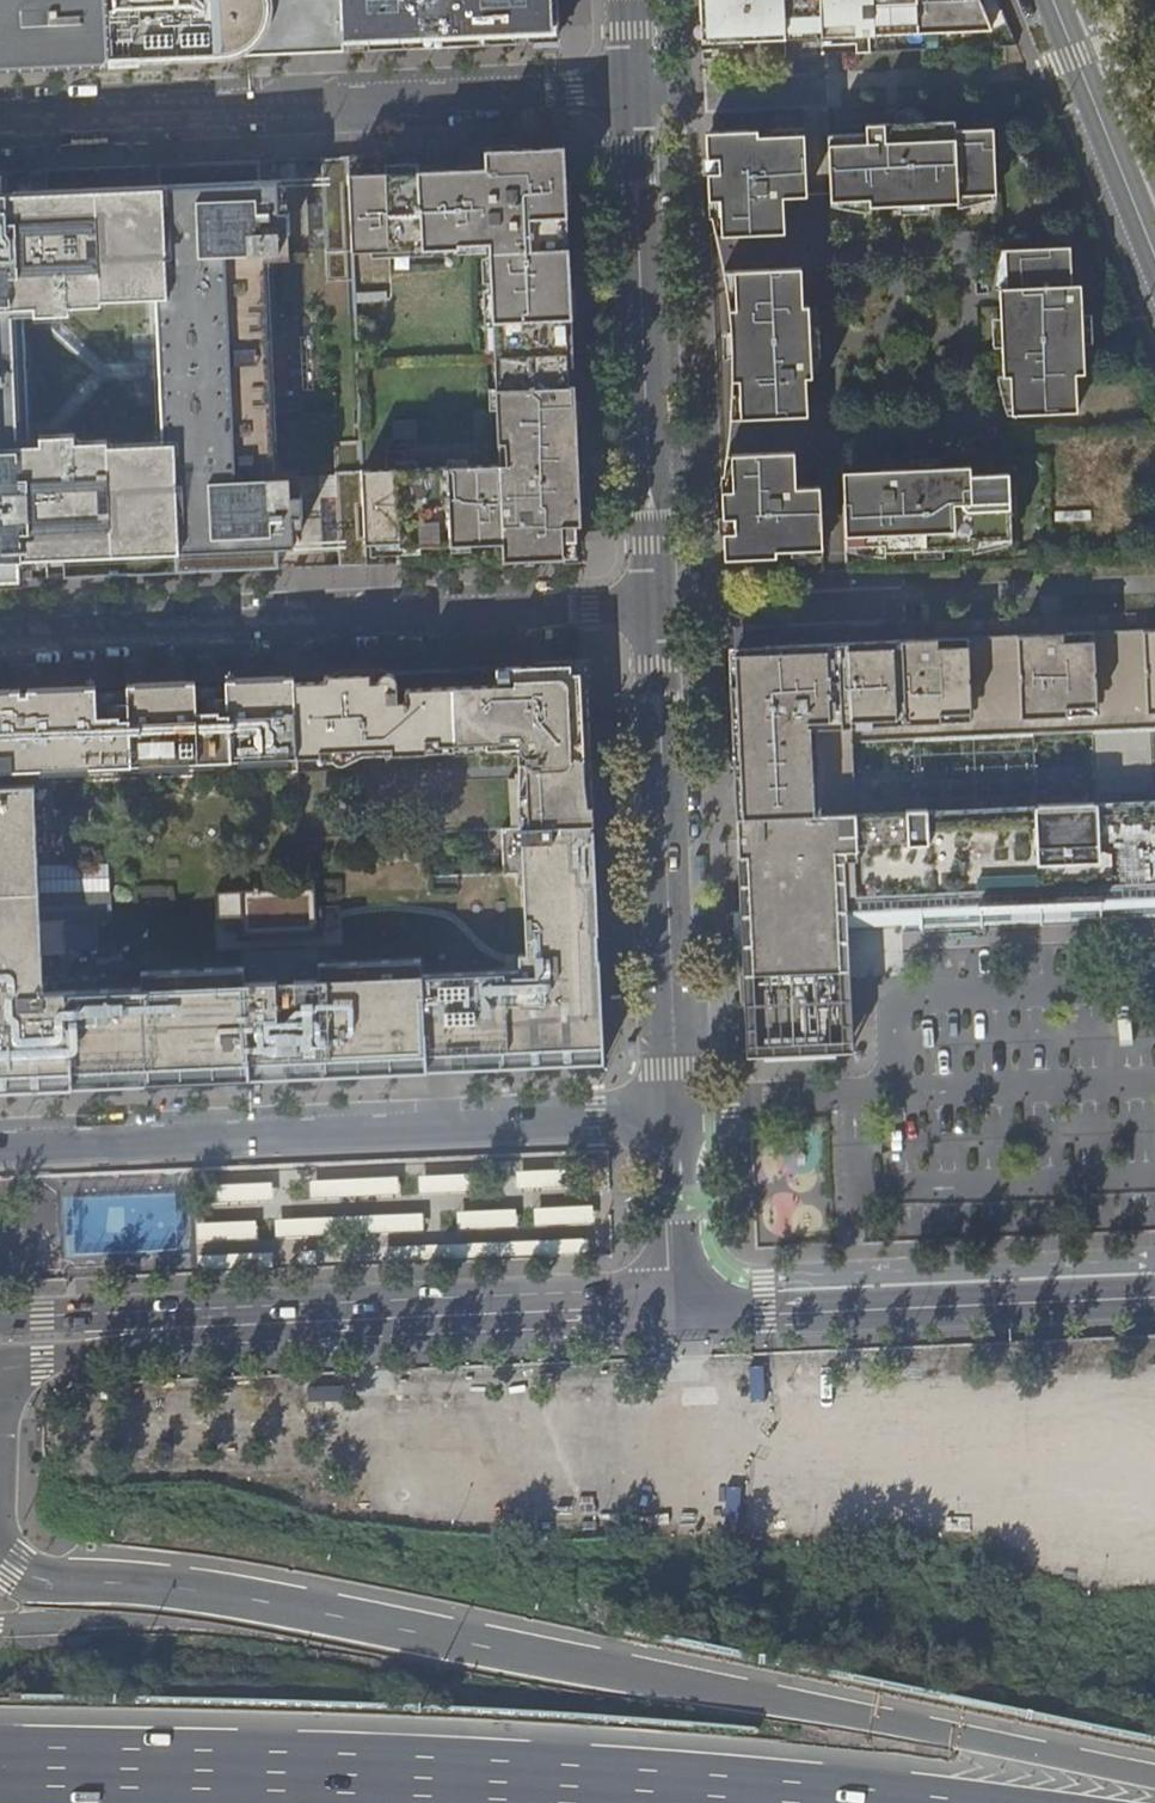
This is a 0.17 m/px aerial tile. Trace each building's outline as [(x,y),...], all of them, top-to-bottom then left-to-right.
[(340,50),(338,0),(0,0),(0,67),(340,50)] [(340,50),(555,40),(553,0),(338,0),(340,50)] [(700,43),(745,41),(744,23),(757,22),(759,59),(786,57),(784,26),(820,25),(819,0),(698,0),(700,43)] [(871,53),(869,36),(992,29),(980,0),(837,0),(837,10),(842,46),(856,46),(856,53),(871,53)] [(821,55),(820,25),(784,26),(786,57),(821,55)] [(958,195),(996,193),(992,128),(955,130),(954,121),(865,125),(866,134),(828,135),(831,201),(869,199),(870,206),(958,202),(958,195)] [(705,139),(704,144),(705,174),(720,173),(720,166),(727,166),(729,200),(806,195),(803,133),(757,136),(757,129),(715,132),(712,133),(708,135),(705,139)] [(382,157),(345,159),(350,255),(454,248),(454,245),(486,243),(492,356),(569,353),(560,149),(495,152),(496,170),(383,175),(382,157)] [(20,582),(19,561),(26,560),(47,559),(46,545),(62,544),(64,580),(278,571),(277,548),(293,547),(291,516),(301,516),(300,493),(289,494),(287,475),(273,476),(260,255),(275,254),(274,235),(286,234),(284,213),(274,214),(273,184),(256,185),(255,164),(44,174),(46,211),(29,212),(29,197),(2,198),(1,176),(0,176),(0,583),(20,582)] [(1001,332),(1082,326),(1080,285),(1071,285),(1070,247),(1005,249),(1007,306),(999,306),(1001,332)] [(331,255),(329,278),(346,279),(347,257),(331,255)] [(746,353),(739,354),(739,355),(739,370),(739,382),(818,378),(814,306),(735,311),(738,333),(745,332),(746,353)] [(1084,374),(1082,326),(1001,332),(1003,377),(1010,377),(1011,415),(1077,412),(1075,374),(1084,374)] [(514,560),(579,557),(569,353),(492,356),(497,468),(465,470),(465,466),(360,471),(365,567),(402,565),(401,547),(514,542),(514,560)] [(843,482),(846,547),(884,545),(885,551),(973,547),(973,541),(1011,539),(1007,474),(970,475),(970,467),(881,471),(881,480),(843,482)] [(736,517),(722,518),(723,548),(729,554),(737,558),(741,559),(775,557),(775,551),(821,549),(818,487),(740,491),(742,524),(736,525),(736,517)] [(1135,633),(1139,715),(1154,715),(1154,632),(1135,633)] [(1085,635),(1055,637),(1055,645),(1086,644),(1085,635)] [(1055,645),(1055,637),(1009,639),(1013,721),(1059,719),(1058,711),(1089,709),(1086,644),(1055,645)] [(959,641),(929,643),(930,651),(960,650),(959,641)] [(739,822),(851,817),(848,744),(847,729),(933,725),(933,717),(963,715),(960,650),(930,651),(929,643),(763,650),(763,657),(732,658),(733,689),(728,689),(730,735),(735,734),(739,822)] [(519,827),(591,824),(585,664),(495,668),(497,684),(405,690),(406,701),(398,702),(397,680),(392,674),(389,673),(383,674),(380,675),(378,678),(377,682),(371,682),(370,674),(324,676),(324,681),(293,683),(297,758),(320,757),(320,751),(332,751),(332,758),(334,761),(335,764),(342,765),(362,755),(362,749),(374,748),(374,754),(427,753),(426,746),(499,742),(499,749),(503,756),(507,757),(512,758),(525,757),(526,793),(518,794),(519,827)] [(297,758),(293,683),(293,678),(223,681),(225,715),(217,715),(217,711),(204,712),(204,716),(195,716),(193,683),(123,686),(125,720),(104,720),(104,717),(95,717),(93,687),(24,691),(24,696),(18,696),(18,691),(0,692),(0,773),(297,759),(297,758)] [(1058,711),(1059,719),(1089,718),(1089,709),(1058,711)] [(963,723),(963,715),(933,717),(933,725),(963,723)] [(1154,807),(1154,728),(848,744),(851,817),(1154,807)] [(34,787),(0,789),(0,973),(42,970),(34,787)] [(851,817),(739,822),(734,822),(736,858),(744,859),(749,969),(752,1048),(851,1046),(848,927),(866,927),(908,926),(908,933),(1154,922),(1154,807),(851,817)] [(602,1064),(600,1023),(593,1024),(589,934),(596,934),(591,824),(519,827),(499,829),(501,874),(520,873),(524,954),(516,954),(517,971),(419,975),(418,959),(315,964),(316,980),(284,981),(241,983),(240,967),(135,972),(136,988),(44,994),(43,987),(0,989),(0,1090),(75,1086),(74,1070),(148,1067),(149,1083),(253,1079),(252,1063),(288,1061),(325,1060),(326,1076),(430,1071),(429,1055),(444,1054),(502,1052),(503,1068),(602,1064)]
